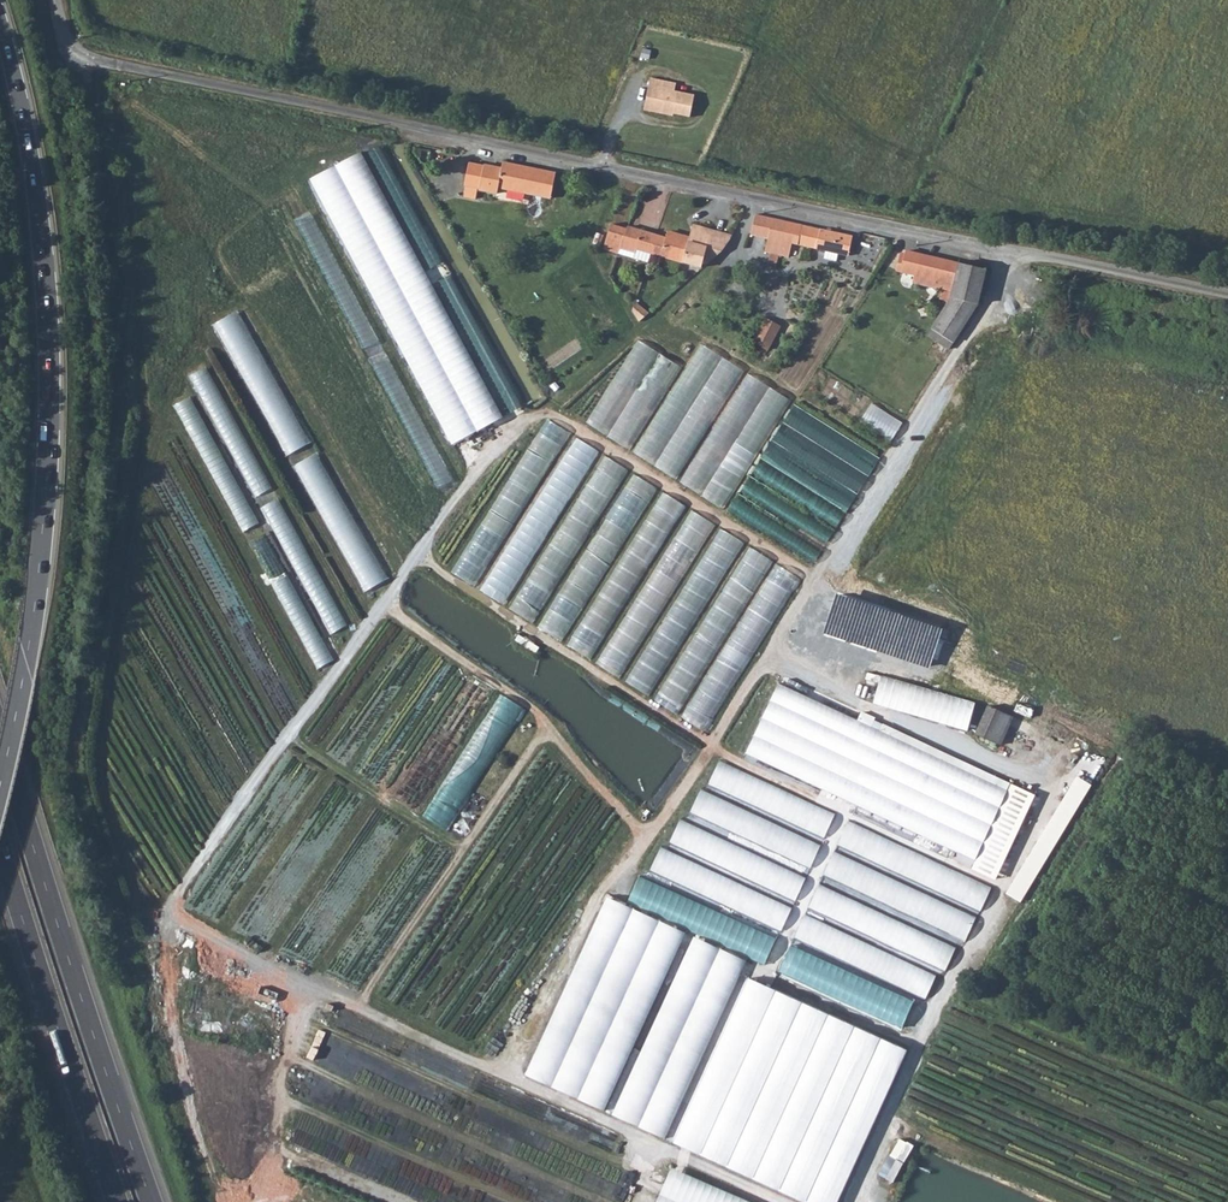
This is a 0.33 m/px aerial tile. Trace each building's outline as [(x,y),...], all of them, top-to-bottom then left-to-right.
[(653,89),(649,110),(667,114),(667,112),(673,113),(690,117),(694,95),(674,91),(669,89),(670,82),(650,78),(648,88),(653,89)] [(653,89),(648,88),(644,109),(649,110),(653,89)] [(493,192),(495,185),(498,167),(480,163),(479,166),(467,163),(462,183),(476,186),(475,188),(493,192)] [(531,192),(536,170),(516,166),(510,188),(531,192)] [(531,192),(551,196),(555,173),(536,170),(531,192)] [(751,235),(768,239),(765,252),(771,253),(768,265),(777,267),(779,255),(802,260),(806,247),(849,255),(853,237),(802,226),(798,243),(783,240),(786,223),(756,216),(751,235)] [(786,223),(783,240),(798,243),(802,226),(786,223)] [(611,228),(621,241),(626,229),(612,224),(611,228)] [(619,250),(633,254),(632,259),(647,262),(650,254),(657,236),(627,227),(626,229),(621,241),(619,250)] [(668,239),(657,236),(650,254),(700,269),(701,266),(704,267),(719,254),(730,243),(733,237),(698,227),(694,240),(669,232),(668,239)] [(604,248),(617,254),(619,250),(621,241),(611,228),(604,248)] [(901,273),(916,277),(914,285),(942,292),(949,261),(906,250),(904,262),(901,273)] [(901,273),(904,262),(897,261),(895,272),(901,273)] [(939,302),(947,304),(958,263),(949,261),(942,292),(939,302)] [(941,315),(967,321),(979,302),(987,271),(958,263),(947,304),(949,304),(941,315)] [(633,299),(629,308),(639,322),(649,314),(633,299)] [(933,328),(942,334),(937,342),(950,351),(967,321),(941,315),(933,328)] [(751,343),(777,357),(791,333),(765,318),(751,343)] [(927,336),(937,342),(942,334),(933,328),(927,336)] [(638,341),(586,423),(678,482),(725,512),(793,403),(699,344),(683,369),(638,341)] [(880,458),(795,404),(728,512),(812,566),(880,458)] [(450,573),(475,589),(571,434),(547,419),(450,573)] [(479,591),(504,606),(558,523),(600,452),(576,437),(479,591)] [(508,609),(532,624),(629,471),(605,456),(508,609)] [(537,627),(562,644),(659,490),(634,474),(537,627)] [(566,644),(592,661),(687,507),(663,493),(566,644)] [(595,663),(621,680),(716,526),(691,510),(595,663)] [(625,682),(650,697),(746,544),(721,529),(625,682)] [(654,700),(679,716),(774,562),(751,548),(654,700)] [(523,646),(535,653),(540,648),(527,641),(523,646)] [(874,704),(969,729),(977,700),(882,675),(874,704)] [(744,756),(976,861),(1008,791),(776,685),(744,756)] [(516,752),(505,746),(526,707),(496,691),(430,815),(452,828),(490,758),(503,764),(500,770),(505,773),(516,752)] [(975,735),(1001,747),(1013,719),(987,708),(975,735)] [(835,813),(721,759),(708,786),(823,840),(835,813)] [(1025,903),(1089,781),(1074,773),(1010,894),(1025,903)] [(701,788),(689,813),(809,869),(821,844),(701,788)] [(794,902),(805,877),(681,819),(669,843),(794,902)] [(993,887),(849,820),(837,846),(978,912),(993,887)] [(662,846),(650,871),(779,932),(791,907),(662,846)] [(976,917),(834,851),(823,875),(963,941),(976,917)] [(774,940),(635,877),(627,893),(767,956),(774,940)] [(819,884),(808,908),(943,972),(954,947),(819,884)] [(525,1079),(547,1090),(623,918),(602,909),(525,1079)] [(940,977),(805,914),(794,938),(928,1002),(940,977)] [(551,1092),(572,1102),(649,931),(628,921),(551,1092)] [(578,1104),(598,1113),(675,943),(655,934),(578,1104)] [(702,955),(682,946),(603,1116),(624,1125),(702,955)] [(790,946),(782,963),(917,1025),(925,1007),(790,946)] [(634,1119),(654,1128),(727,966),(708,958),(634,1119)] [(500,1069),(520,1077),(564,980),(543,971),(500,1069)] [(746,977),(670,1145),(796,1201),(837,1201),(907,1050),(746,977)] [(899,1158),(888,1177),(894,1180),(914,1144),(901,1137),(891,1154),(899,1158)] [(652,1180),(665,1183),(668,1169),(655,1166),(652,1180)]
